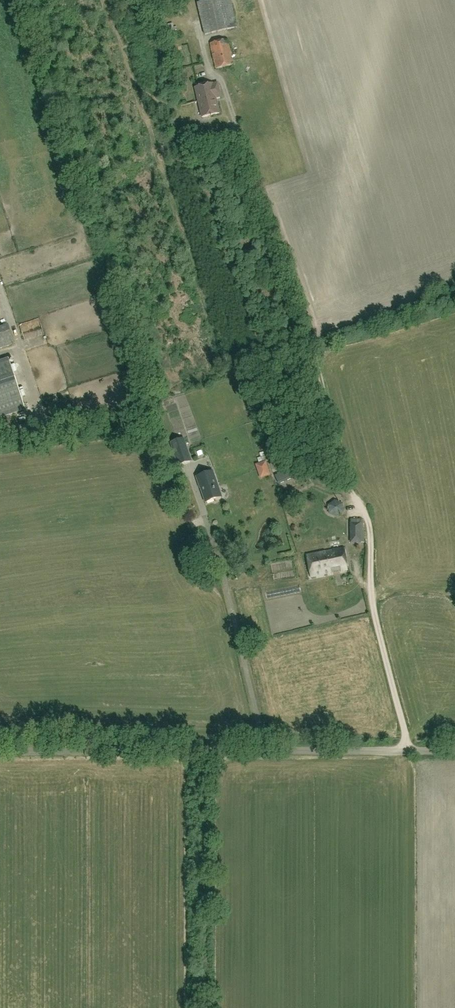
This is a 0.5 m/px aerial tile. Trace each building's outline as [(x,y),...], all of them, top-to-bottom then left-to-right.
[(238,27),(231,0),(205,0),(197,2),(205,36),(238,27)] [(216,69),(234,65),(228,39),(210,43),(216,69)] [(213,84),(195,89),(203,118),(220,113),(216,98),(221,97),(217,84),(213,85),(213,84)] [(15,343),(9,324),(0,327),(0,348),(15,343)] [(25,410),(8,359),(0,361),(0,418),(25,410)] [(180,417),(175,398),(163,402),(174,440),(184,436),(181,426),(192,423),(190,414),(180,417)] [(154,415),(165,412),(163,406),(152,409),(154,415)] [(187,435),(198,432),(195,424),(184,427),(187,435)] [(178,465),(191,460),(184,438),(170,442),(178,465)] [(255,464),(260,478),(270,475),(265,461),(255,464)] [(296,466),(276,476),(280,484),(300,474),(296,466)] [(213,471),(197,476),(206,502),(222,496),(213,471)] [(364,529),(361,529),(361,519),(351,519),(351,536),(356,536),(356,543),(364,543),(364,529)] [(365,547),(358,553),(364,560),(371,554),(365,547)] [(344,549),(307,555),(311,577),(348,571),(344,549)] [(370,566),(370,579),(386,578),(386,565),(370,566)]
